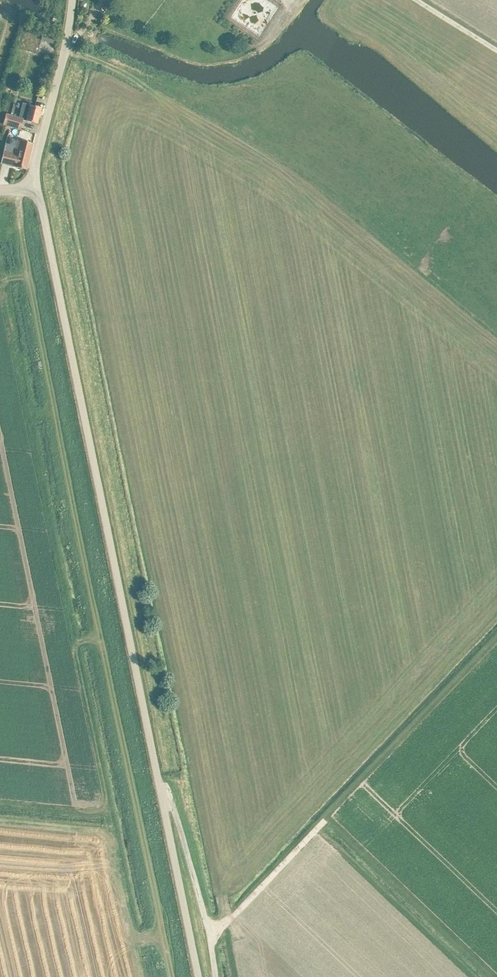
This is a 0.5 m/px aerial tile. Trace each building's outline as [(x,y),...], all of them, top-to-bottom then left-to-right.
[(21,109),(19,117),(23,119),(23,120),(38,124),(42,108),(23,103),(21,109)] [(20,130),(23,120),(23,119),(19,117),(6,114),(3,125),(20,130)] [(26,170),(33,143),(23,141),(20,140),(18,147),(15,146),(5,144),(3,154),(1,163),(26,170)]
